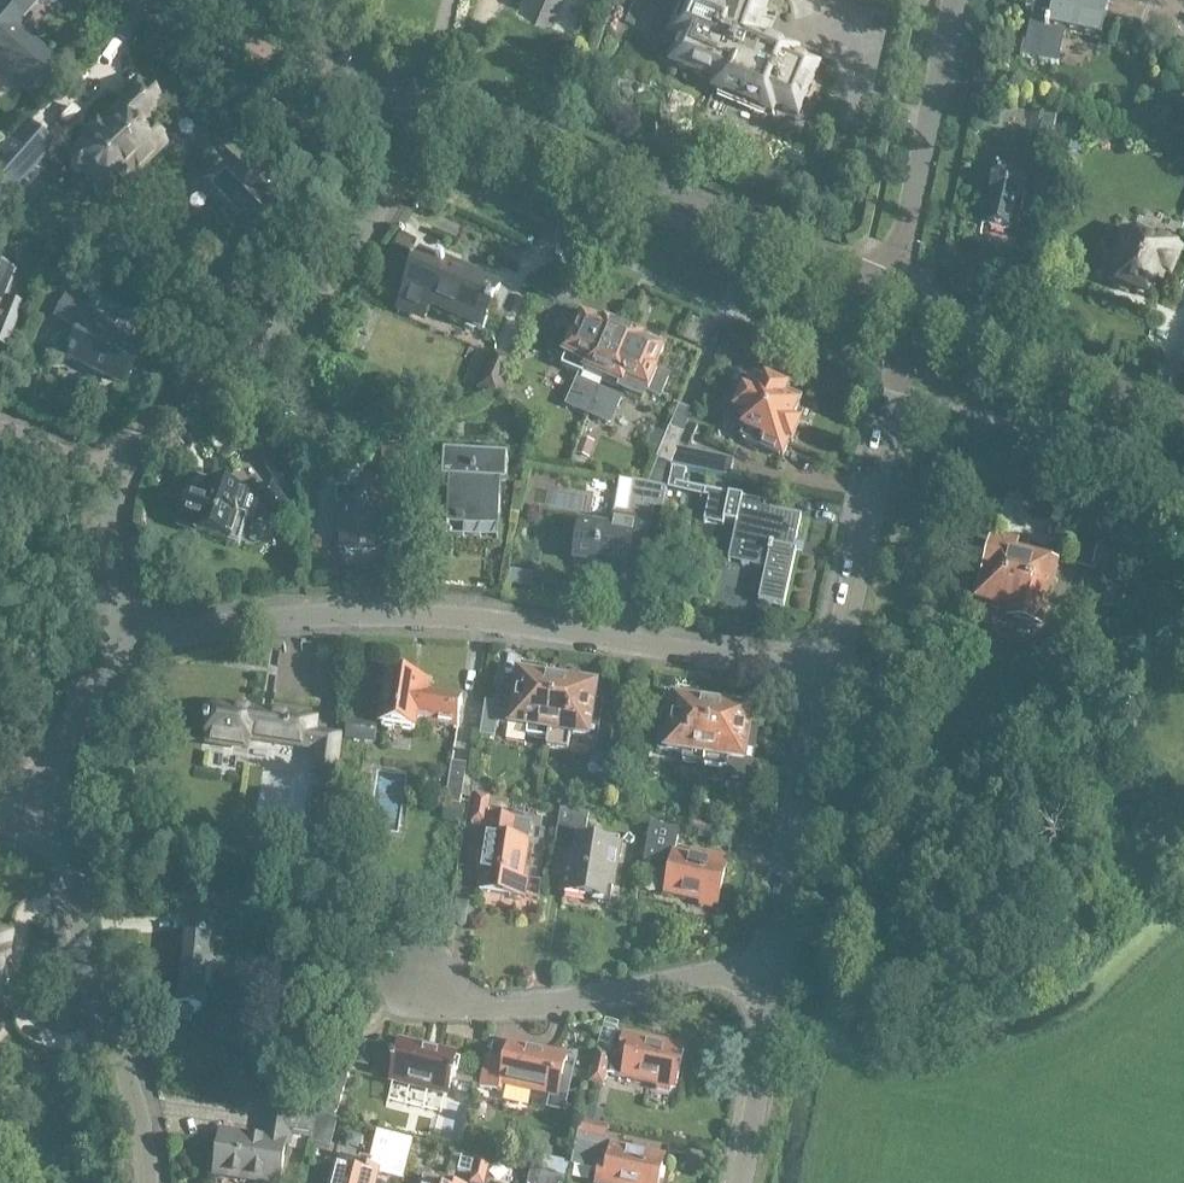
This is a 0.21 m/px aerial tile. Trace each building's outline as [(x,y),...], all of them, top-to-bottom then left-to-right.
[(30,94),(56,66),(17,29),(22,24),(16,18),(32,0),(0,0),(0,66),(30,94)] [(520,4),(552,17),(559,0),(522,0),(520,4)] [(672,38),(682,42),(673,65),(701,76),(701,77),(703,78),(704,74),(719,80),(716,87),(714,87),(714,88),(715,89),(715,90),(772,114),(774,107),(797,117),(803,102),(809,104),(816,88),(810,86),(817,69),(794,60),(796,54),(754,37),(766,7),(750,0),(699,0),(697,5),(688,1),(672,38)] [(1020,57),(1056,65),(1063,31),(1098,39),(1107,0),(1105,0),(1027,0),(1025,6),(1033,8),(1026,42),(1024,41),(1020,57)] [(81,141),(66,156),(71,160),(71,168),(75,173),(81,173),(92,184),(92,191),(97,196),(104,196),(109,201),(113,197),(120,197),(125,192),(125,186),(166,146),(152,131),(170,113),(157,100),(159,98),(146,84),(144,86),(138,80),(125,93),(127,95),(121,100),(122,102),(102,122),(100,121),(94,126),(92,124),(84,132),(86,134),(80,139),(81,141)] [(27,118),(0,149),(0,203),(53,141),(27,118)] [(1081,153),(1088,124),(1064,118),(1057,148),(1081,153)] [(1033,132),(1025,163),(1023,174),(1007,170),(1009,159),(998,157),(987,201),(991,202),(986,223),(1012,229),(1015,218),(1020,219),(1027,189),(1039,192),(1052,137),(1033,132)] [(1127,231),(1108,279),(1149,296),(1156,281),(1165,285),(1181,247),(1157,237),(1155,242),(1127,231)] [(422,256),(401,304),(397,312),(425,324),(431,308),(484,331),(491,314),(499,317),(509,294),(422,256)] [(11,343),(23,310),(2,302),(15,268),(0,263),(0,339),(11,343)] [(66,295),(55,316),(80,328),(66,357),(119,382),(135,348),(124,343),(142,307),(95,284),(85,304),(66,295)] [(579,375),(566,406),(590,416),(624,333),(613,328),(614,326),(605,322),(604,324),(600,323),(598,318),(592,315),(586,317),(583,316),(574,336),(564,332),(555,353),(566,357),(562,367),(579,375)] [(624,333),(590,416),(611,425),(625,393),(642,400),(646,391),(659,397),(668,377),(655,371),(664,350),(662,349),(659,343),(652,340),(647,342),(644,341),(645,338),(637,335),(635,337),(624,333)] [(494,352),(478,389),(498,398),(514,360),(494,352)] [(745,395),(736,415),(749,421),(741,441),(783,458),(789,444),(792,445),(800,426),(792,423),(798,408),(783,401),(788,391),(766,382),(765,383),(754,378),(746,396),(745,395)] [(659,459),(648,484),(665,488),(671,465),(672,465),(678,450),(694,412),(680,406),(670,430),(658,459),(659,459)] [(582,437),(576,452),(589,457),(595,442),(582,437)] [(678,450),(672,465),(730,478),(734,461),(678,450)] [(445,453),(443,481),(449,482),(447,524),(499,527),(502,485),(506,485),(508,457),(445,453)] [(673,468),(668,490),(709,498),(704,522),(723,526),(723,522),(737,525),(729,562),(765,571),(758,603),(783,608),(796,552),(793,552),(801,517),(765,508),(766,503),(684,486),(687,471),(673,468)] [(192,494),(190,493),(179,525),(239,545),(248,517),(251,518),(266,506),(277,521),(290,511),(273,488),(260,498),(210,481),(208,485),(196,481),(192,494)] [(632,484),(628,514),(615,512),(612,529),(580,524),(574,562),(610,568),(608,585),(625,587),(631,553),(646,555),(652,518),(654,509),(663,510),(667,488),(665,488),(648,484),(630,481),(629,483),(632,484)] [(346,552),(380,552),(380,536),(387,536),(387,523),(401,523),(401,486),(360,487),(359,506),(346,506),(346,552)] [(989,579),(979,616),(1012,624),(1014,618),(1036,624),(1054,560),(993,543),(983,577),(989,579)] [(487,704),(481,737),(496,739),(498,724),(511,726),(512,726),(528,728),(527,736),(549,740),(557,682),(519,676),(517,689),(509,688),(507,706),(487,704)] [(389,677),(381,728),(413,733),(415,721),(458,728),(462,699),(427,694),(428,684),(389,677)] [(557,682),(549,740),(570,743),(571,736),(588,738),(590,724),(598,725),(601,702),(594,701),(596,688),(557,682)] [(659,748),(685,753),(683,762),(704,765),(713,706),(675,700),(673,714),(665,712),(659,748)] [(248,748),(249,738),(317,749),(314,775),(336,778),(340,737),(316,733),(317,717),(232,703),(231,707),(211,704),(205,741),(248,748)] [(713,706),(704,765),(759,773),(761,766),(753,765),(759,727),(749,726),(751,712),(713,706)] [(344,740),(375,744),(379,721),(348,716),(344,740)] [(451,762),(445,803),(461,805),(461,802),(469,803),(470,796),(473,775),(465,774),(466,764),(451,762)] [(306,839),(322,841),(330,791),(311,788),(306,839)] [(470,796),(469,803),(466,821),(472,822),(472,824),(486,826),(489,808),(504,810),(506,799),(485,796),(484,798),(470,796)] [(561,810),(555,845),(577,849),(574,870),(569,869),(565,894),(606,901),(608,890),(613,890),(620,849),(585,843),(589,814),(561,810)] [(491,818),(489,832),(479,891),(526,899),(529,881),(521,880),(527,843),(510,840),(513,821),(491,818)] [(644,869),(669,875),(665,895),(701,903),(700,907),(711,910),(712,905),(718,907),(727,868),(675,856),(680,830),(652,824),(644,869)] [(186,935),(179,1007),(182,1008),(180,1020),(192,1021),(195,1012),(196,1012),(196,1009),(202,1010),(204,988),(212,990),(217,969),(218,969),(218,967),(214,967),(217,940),(225,941),(229,901),(198,898),(194,936),(186,935)] [(9,953),(5,952),(7,940),(0,939),(0,1000),(9,953)] [(625,1037),(621,1055),(598,1050),(590,1083),(604,1087),(607,1074),(660,1086),(659,1091),(670,1093),(671,1088),(676,1089),(685,1050),(625,1037)] [(394,1066),(390,1082),(448,1096),(452,1079),(455,1080),(456,1075),(453,1074),(457,1058),(439,1054),(440,1052),(438,1052),(437,1054),(426,1051),(426,1049),(424,1049),(424,1050),(399,1044),(395,1061),(392,1060),(391,1065),(394,1066)] [(558,1096),(562,1080),(572,1082),(576,1062),(566,1060),(566,1058),(542,1053),(540,1058),(508,1051),(506,1061),(487,1057),(481,1087),(503,1092),(504,1085),(558,1096)] [(334,1069),(320,1115),(335,1120),(345,1091),(350,1073),(334,1069)] [(269,1113),(265,1140),(219,1133),(214,1174),(279,1182),(280,1182),(285,1151),(291,1151),(292,1138),(312,1140),(319,1106),(271,1099),(269,1113)] [(607,1112),(588,1108),(586,1120),(605,1124),(607,1112)] [(581,1122),(572,1168),(577,1168),(599,1173),(597,1182),(660,1182),(665,1160),(646,1155),(648,1148),(637,1145),(635,1153),(612,1148),(607,1142),(610,1128),(581,1122)] [(337,1167),(333,1182),(375,1182),(378,1172),(403,1179),(414,1141),(380,1132),(373,1160),(360,1156),(359,1160),(340,1155),(337,1167)] [(457,1172),(471,1176),(469,1182),(484,1182),(490,1160),(475,1156),(475,1157),(461,1154),(457,1172)] [(567,1180),(540,1173),(538,1182),(566,1182),(567,1180)]
